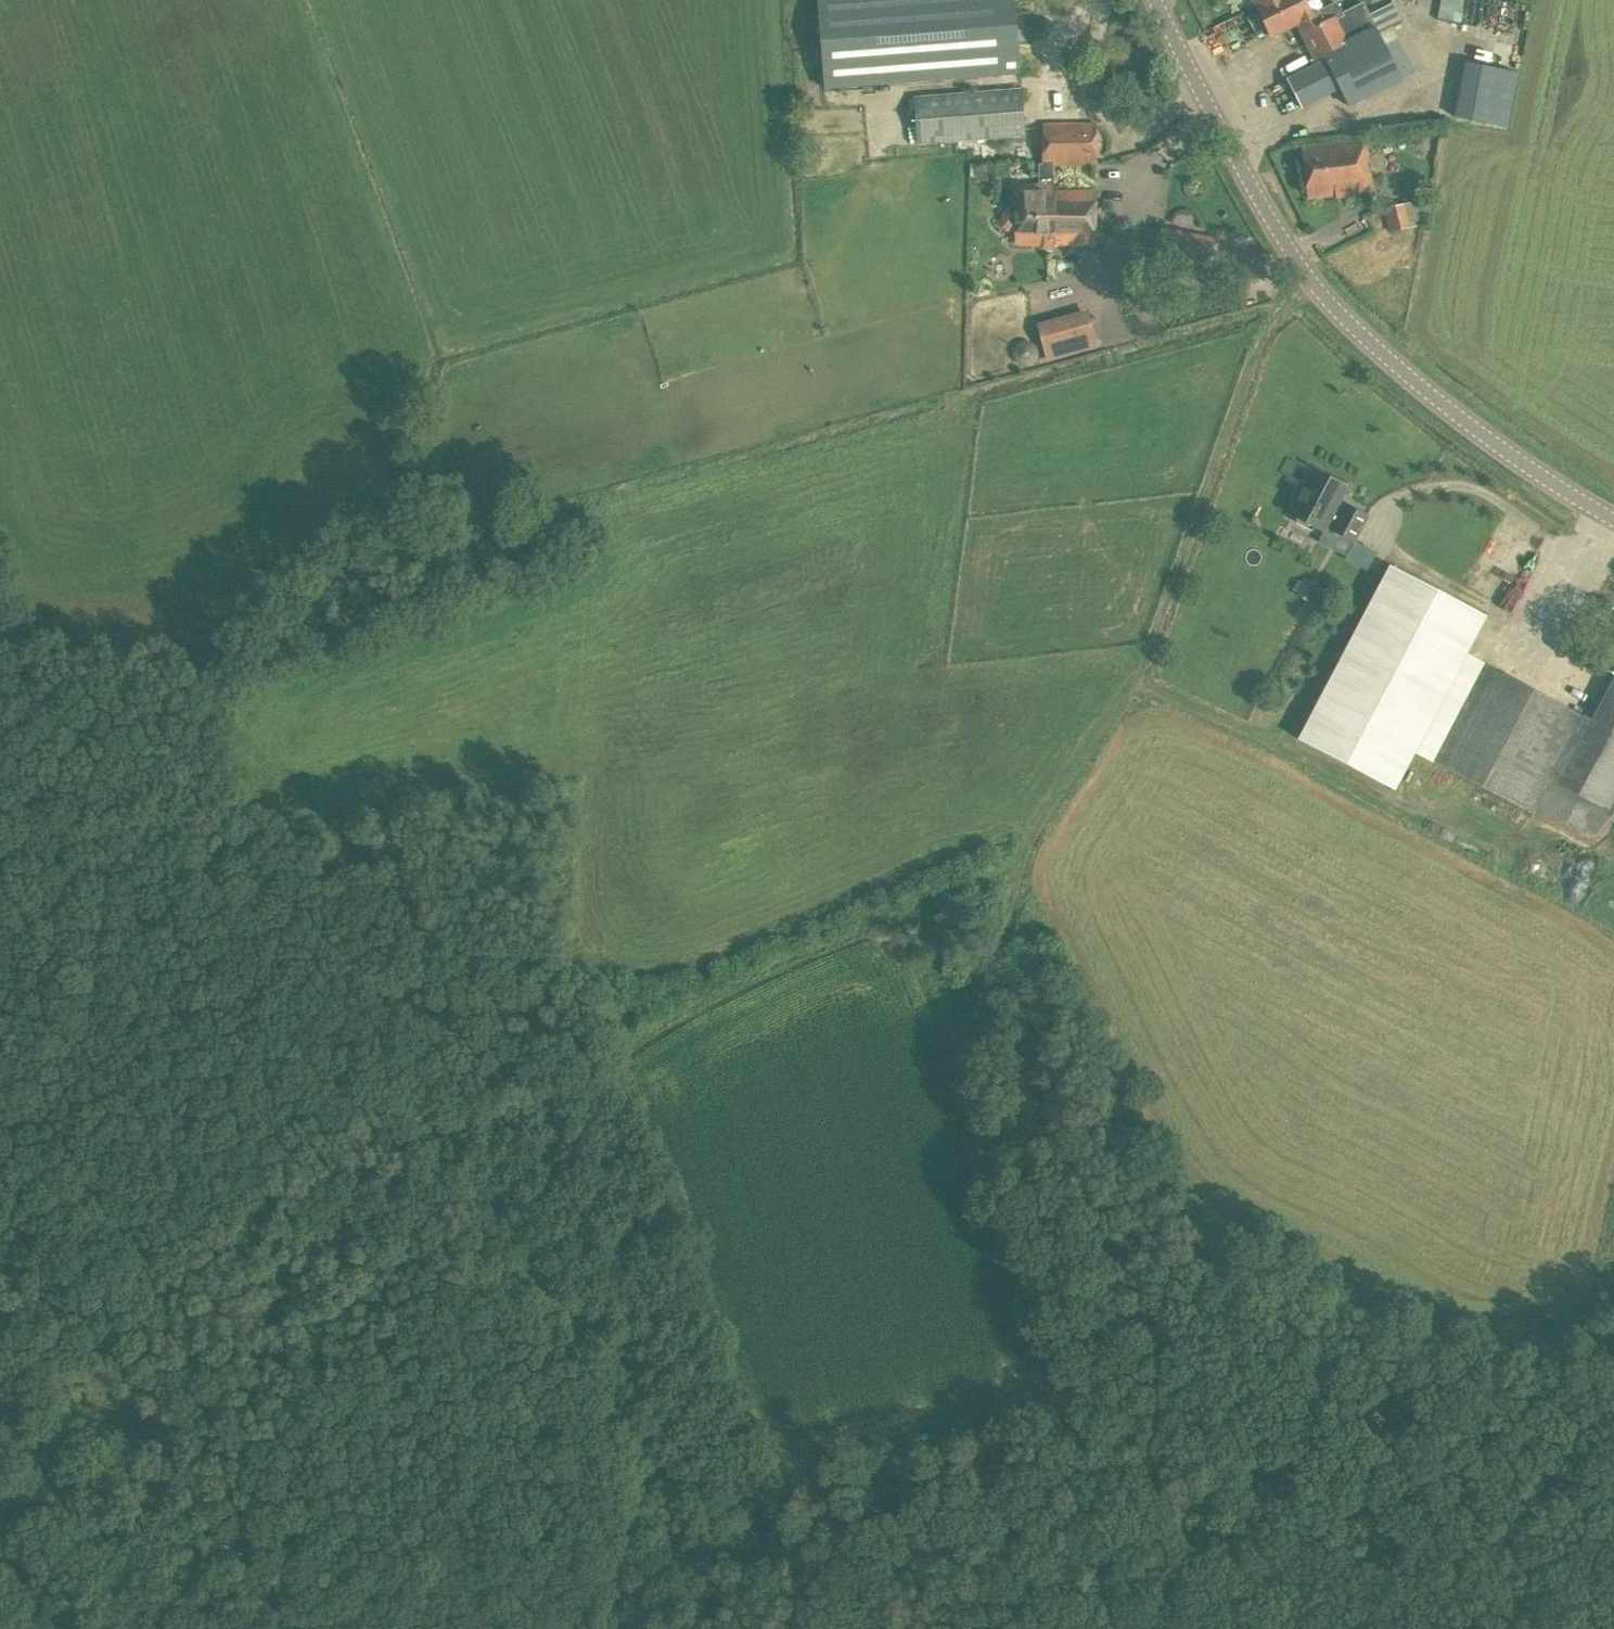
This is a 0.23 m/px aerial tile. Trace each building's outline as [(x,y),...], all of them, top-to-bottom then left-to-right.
[(1019,73),(1014,0),(818,0),(824,88),(1019,73)] [(1304,0),(1271,0),(1256,7),(1271,37),(1297,23),(1315,58),(1323,54),(1326,59),(1287,79),(1302,108),(1340,88),(1349,106),(1401,80),(1363,3),(1341,14),(1336,3),(1311,15),(1304,0)] [(1022,89),(913,97),(916,145),(1025,136),(1022,89)] [(1047,176),(1053,176),(1053,164),(1096,165),(1096,124),(1043,124),(1043,164),(1040,164),(1040,178),(1047,178),(1047,176)] [(1308,198),(1372,190),(1366,140),(1302,148),(1308,198)] [(971,165),(971,178),(981,178),(981,165),(971,165)] [(1006,232),(1015,232),(1015,244),(1095,244),(1095,190),(1053,190),(1053,176),(1047,176),(1047,178),(1040,178),(1040,185),(1015,185),(1015,210),(1006,210),(1002,214),(1002,228),(1006,232)] [(1388,234),(1425,225),(1419,200),(1382,209),(1388,234)] [(1208,277),(1216,240),(1162,229),(1154,265),(1208,277)] [(1088,307),(1036,322),(1047,361),(1099,346),(1088,307)] [(1337,503),(1345,487),(1313,470),(1303,488),(1299,487),(1294,497),(1297,501),(1290,513),(1298,518),(1297,522),(1312,529),(1314,526),(1322,530),(1326,524),(1333,528),(1332,530),(1353,541),(1367,516),(1346,504),(1345,507),(1337,503)] [(1582,715),(1485,664),(1467,655),(1487,616),(1389,565),(1297,740),(1363,773),(1395,790),(1415,753),(1434,763),(1434,762),(1530,813),(1535,804),(1595,836),(1608,809),(1613,798),(1613,682),(1593,721),(1582,715)]
